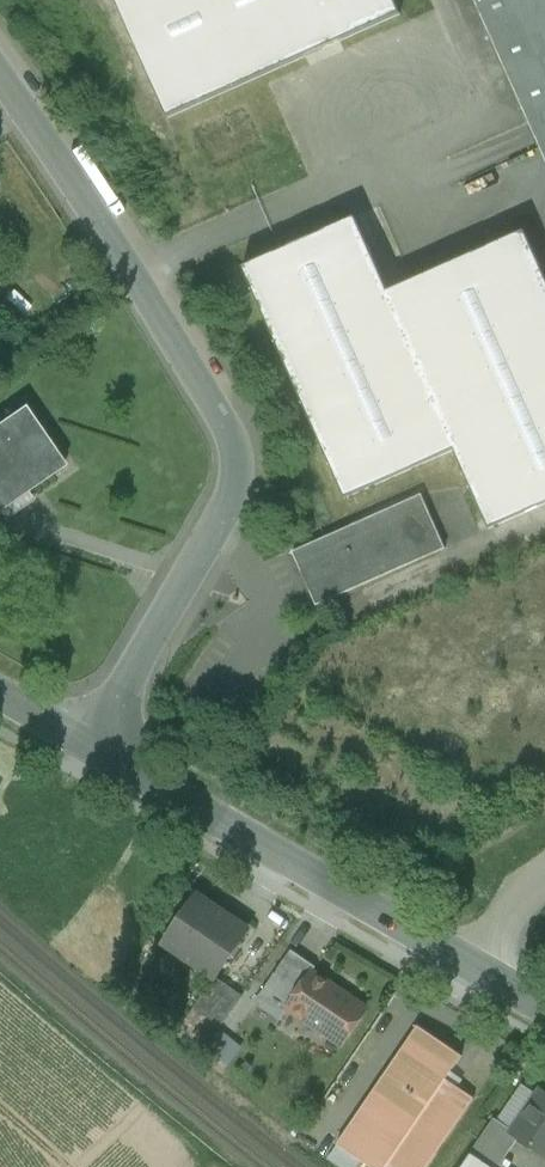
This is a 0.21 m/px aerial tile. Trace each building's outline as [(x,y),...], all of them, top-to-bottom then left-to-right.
[(400,9),(396,0),(120,0),(169,110),(400,9)] [(544,161),(544,0),(474,0),(544,161)] [(452,456),(383,297),(350,220),(243,266),(345,502),(452,456)] [(544,511),(544,274),(528,234),(383,297),(452,456),(487,536),(544,511)] [(0,429),(0,519),(67,472),(25,412),(0,429)] [(421,495),(292,552),(316,606),(446,549),(421,495)] [(249,930),(197,895),(164,944),(214,978),(215,979),(216,978),(249,930)] [(316,968),(292,951),(268,986),(292,1003),(313,973),(316,968)] [(367,1009),(313,973),(292,1003),(288,1009),(342,1045),(367,1009)] [(243,996),(216,978),(215,979),(214,978),(194,1009),(221,1027),(243,996)] [(418,1027),(337,1145),(338,1146),(360,1161),(369,1166),(428,1166),(474,1099),(446,1080),(462,1057),(418,1027)] [(541,1092),(513,1132),(512,1133),(520,1138),(544,1155),(544,1095),(541,1092)] [(495,1119),(471,1155),(489,1166),(504,1166),(501,1165),(520,1138),(512,1133),(513,1132),(495,1119)] [(338,1146),(337,1145),(329,1159),(340,1166),(355,1166),(360,1161),(338,1146)] [(471,1155),(462,1166),(489,1166),(471,1155)]
